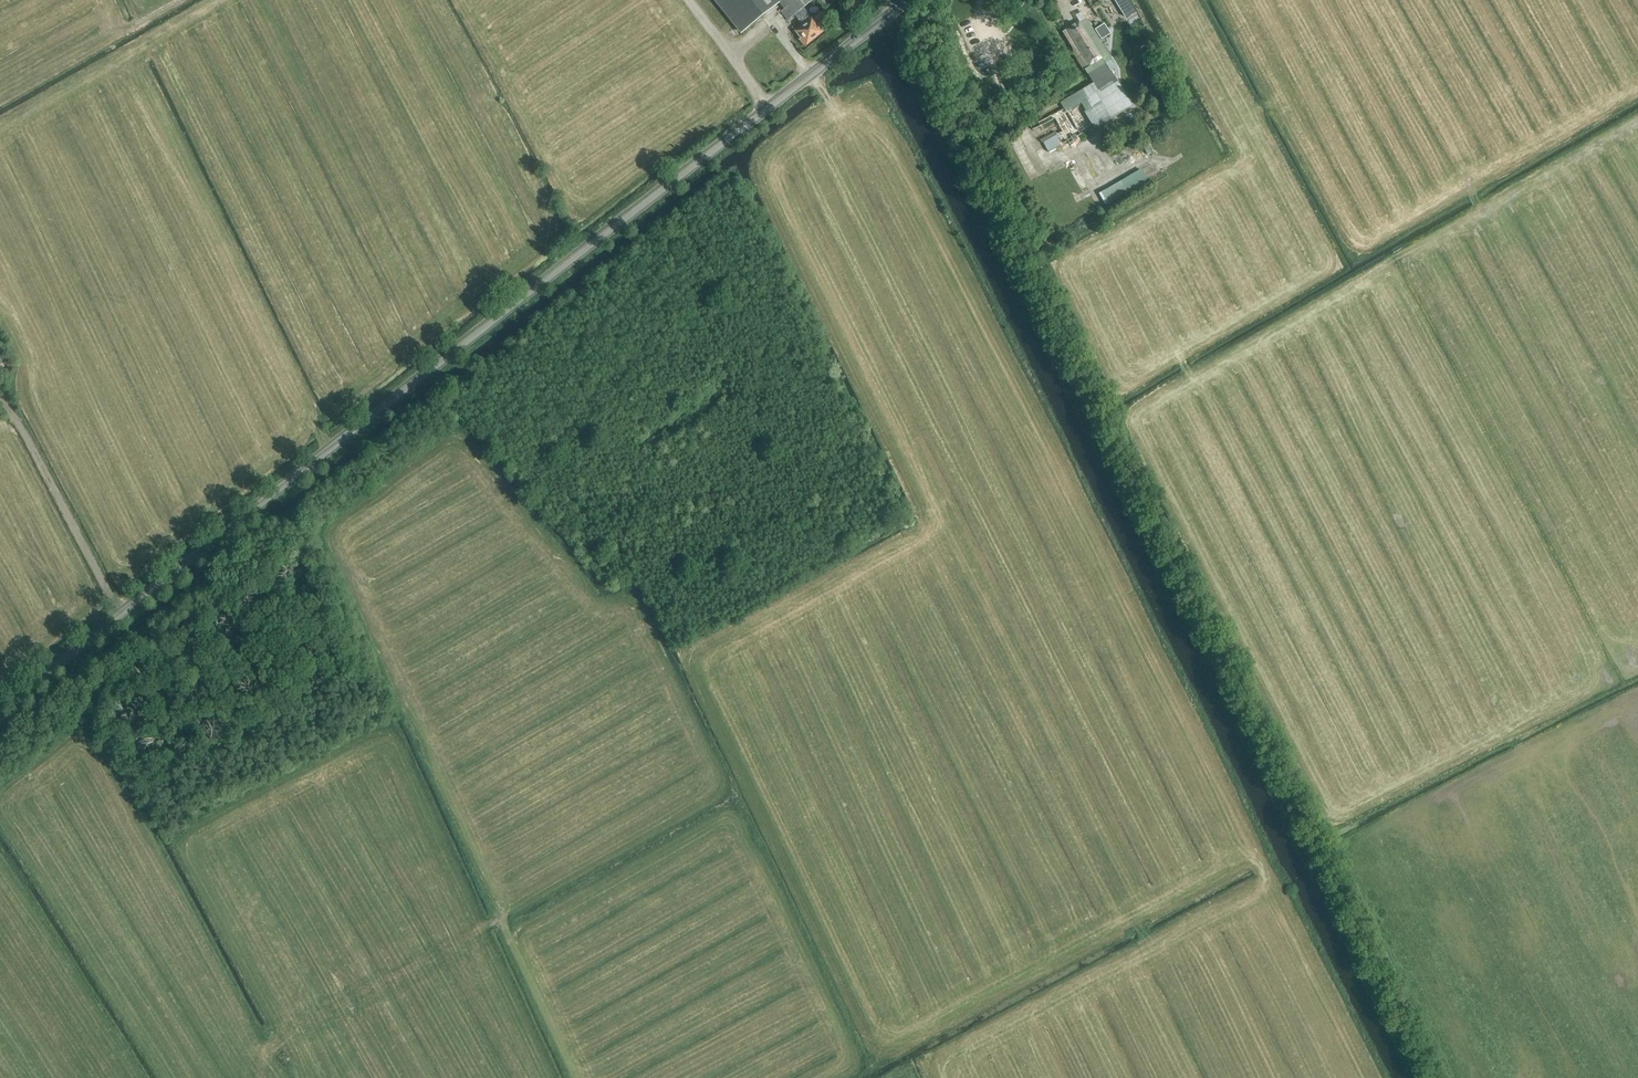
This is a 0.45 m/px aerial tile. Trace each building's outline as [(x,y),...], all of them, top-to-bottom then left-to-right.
[(742,34),(776,6),(779,3),(784,10),(781,12),(788,21),(794,16),(803,26),(795,32),(801,39),(800,40),(805,47),(823,32),(818,26),(818,25),(803,8),(813,0),(713,0),(742,34)] [(1095,130),(1133,106),(1115,79),(1110,71),(1115,68),(1084,20),(1065,32),(1096,84),(1051,109),(1054,114),(1050,116),(1048,112),(1045,114),(1047,118),(1033,126),(1035,131),(1036,130),(1037,131),(1039,130),(1039,129),(1055,120),(1062,132),(1057,135),(1056,132),(1040,141),(1042,143),(1043,142),(1049,153),(1061,146),(1068,143),(1070,146),(1083,139),(1081,135),(1094,128),(1095,130)] [(1101,40),(1110,34),(1104,24),(1095,30),(1101,40)] [(1147,155),(1151,153),(1147,145),(1143,148),(1147,155)] [(1142,170),(1099,191),(1105,203),(1148,183),(1142,170)]
